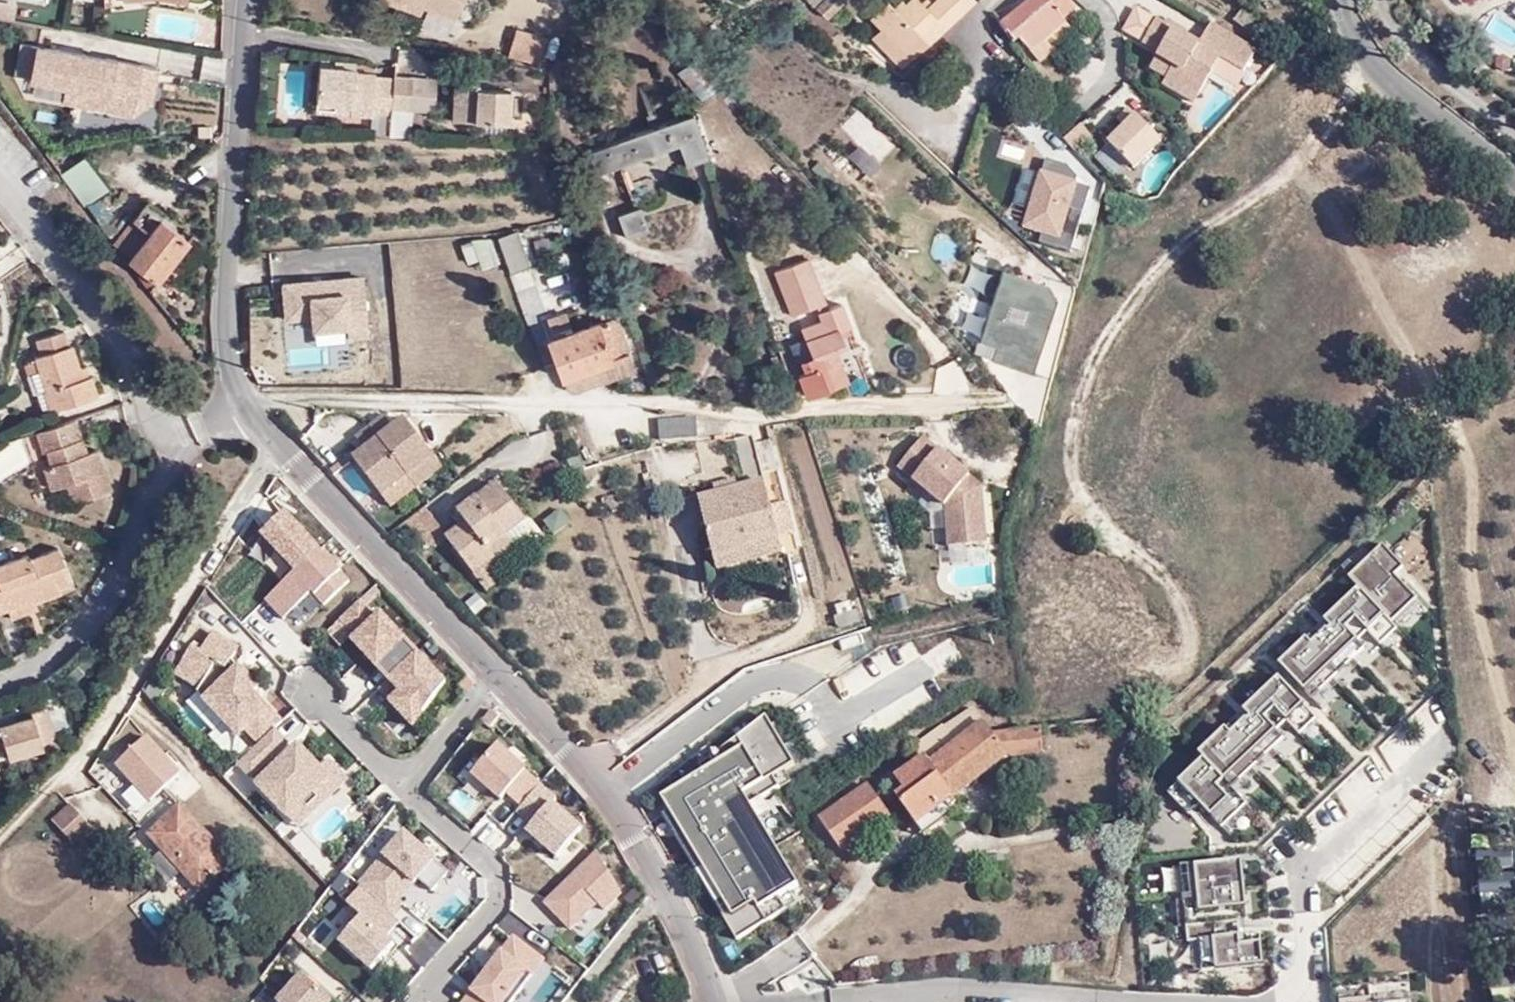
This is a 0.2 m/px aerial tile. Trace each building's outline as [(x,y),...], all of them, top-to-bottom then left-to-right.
[(420,2),(420,0),(382,0),(416,14),(420,2)] [(420,2),(450,15),(456,0),(420,0),(420,2)] [(806,1),(827,23),(843,7),(836,0),(807,0),(806,1)] [(853,0),(836,0),(843,7),(855,20),(864,10),(853,0)] [(915,3),(905,12),(913,21),(896,36),(872,17),(869,20),(880,31),(910,61),(925,46),(921,40),(925,36),(930,41),(972,0),(913,0),(915,3)] [(872,17),(896,36),(913,21),(905,12),(915,3),(913,0),(910,0),(904,7),(900,2),(891,11),(885,4),(872,17)] [(1066,24),(1063,20),(1074,11),(1066,0),(1036,0),(1002,26),(1016,44),(1020,39),(1030,53),(1066,24)] [(1252,37),(1263,23),(1244,8),(1233,22),(1252,37)] [(1124,34),(1160,55),(1161,54),(1165,48),(1149,37),(1158,22),(1137,11),(1124,34)] [(1221,61),(1244,75),(1256,53),(1212,27),(1200,48),(1196,55),(1189,50),(1193,44),(1158,22),(1149,37),(1165,48),(1161,54),(1160,55),(1155,64),(1171,73),(1167,79),(1199,99),(1213,74),(1221,61)] [(1074,35),(1066,24),(1030,53),(1039,64),(1074,35)] [(535,62),(542,36),(512,28),(504,54),(535,62)] [(910,61),(880,31),(872,41),(900,70),(910,61)] [(925,46),(930,41),(925,36),(921,40),(925,46)] [(1196,55),(1200,48),(1193,44),(1189,50),(1196,55)] [(144,67),(36,48),(29,87),(65,94),(62,109),(134,122),(144,67)] [(1237,89),(1244,75),(1221,61),(1213,74),(1237,89)] [(1152,70),(1167,79),(1171,73),(1155,64),(1152,70)] [(350,118),(371,119),(373,80),(373,79),(353,77),(353,72),(334,71),(318,70),(316,105),(350,107),(350,118)] [(1196,104),(1199,99),(1167,79),(1164,85),(1196,104)] [(371,119),(390,120),(390,111),(392,81),(373,80),(371,119)] [(392,81),(390,111),(408,112),(410,82),(392,80),(392,81)] [(459,110),(452,110),(451,124),(508,126),(509,94),(477,92),(478,87),(460,86),(459,110)] [(453,86),(452,110),(459,110),(460,86),(453,86)] [(315,115),(350,118),(350,107),(316,105),(315,115)] [(1127,128),(1111,144),(1135,169),(1163,142),(1131,109),(1119,121),(1127,128)] [(684,169),(707,160),(691,114),(597,149),(607,175),(677,149),(684,169)] [(85,157),(61,175),(85,207),(109,189),(85,157)] [(1078,179),(1040,168),(1022,227),(1060,238),(1078,179)] [(160,222),(164,216),(148,204),(135,221),(151,235),(160,222)] [(624,239),(647,231),(640,209),(616,217),(624,239)] [(136,276),(150,294),(189,244),(160,222),(151,235),(135,221),(116,246),(132,259),(130,263),(139,272),(136,276)] [(509,275),(528,268),(516,235),(498,242),(509,275)] [(483,269),(497,263),(487,240),(474,245),(483,269)] [(810,260),(774,274),(792,319),(828,305),(810,260)] [(984,339),(1000,346),(996,361),(1034,371),(1057,300),(1051,288),(1006,274),(984,339)] [(363,279),(280,284),(283,326),(310,324),(311,337),(348,334),(349,345),(368,344),(363,279)] [(618,307),(609,309),(597,313),(600,324),(549,341),(561,378),(626,355),(615,320),(621,318),(618,307)] [(838,332),(849,328),(842,307),(819,314),(822,324),(803,331),(813,358),(818,372),(805,376),(798,379),(805,398),(847,384),(836,352),(844,350),(838,332)] [(63,331),(36,341),(41,356),(34,358),(39,371),(45,389),(46,391),(43,392),(51,413),(97,396),(90,375),(88,376),(85,366),(79,369),(71,345),(68,346),(63,331)] [(566,396),(633,374),(626,355),(561,378),(566,396)] [(21,363),(26,375),(39,371),(34,358),(21,363)] [(800,363),(805,376),(818,372),(813,358),(800,363)] [(26,375),(32,393),(45,389),(39,371),(26,375)] [(75,421),(36,433),(43,454),(46,452),(49,466),(45,467),(52,490),(66,484),(73,504),(110,492),(97,450),(82,455),(78,441),(82,440),(75,421)] [(660,440),(696,438),(696,422),(695,421),(660,422),(660,440)] [(398,439),(395,434),(386,422),(372,433),(409,482),(435,461),(410,429),(398,439)] [(407,425),(395,434),(398,439),(410,429),(407,425)] [(409,482),(372,433),(358,444),(367,456),(370,460),(358,469),(384,502),(409,482)] [(987,545),(986,525),(976,526),(976,516),(985,516),(983,488),(922,439),(898,469),(913,481),(928,493),(945,507),(949,548),(987,545)] [(735,446),(745,492),(764,488),(753,442),(735,446)] [(370,460),(367,456),(355,465),(358,469),(370,460)] [(443,473),(435,461),(409,482),(418,493),(443,473)] [(44,493),(52,490),(45,467),(36,471),(44,493)] [(581,493),(589,489),(585,478),(577,482),(581,493)] [(923,499),(928,493),(913,481),(909,486),(923,499)] [(418,493),(409,482),(384,502),(392,513),(418,493)] [(713,487),(716,499),(737,494),(734,482),(713,487)] [(469,525),(450,541),(477,576),(499,560),(491,549),(509,535),(527,520),(500,485),(461,515),(464,519),(469,525)] [(737,494),(716,499),(700,503),(716,572),(781,557),(778,543),(770,513),(764,488),(745,492),(737,494)] [(770,513),(778,543),(793,539),(786,509),(770,513)] [(426,512),(410,525),(428,548),(439,549),(450,541),(444,534),(426,512)] [(322,551),(291,516),(267,537),(297,572),(322,551)] [(976,526),(986,525),(985,516),(976,516),(976,526)] [(464,519),(444,534),(450,541),(469,525),(464,519)] [(491,549),(499,560),(516,545),(509,535),(491,549)] [(1418,599),(1397,577),(1406,568),(1385,547),(1351,578),(1361,589),(1389,618),(1393,622),(1418,599)] [(7,611),(23,604),(22,601),(32,596),(34,605),(58,595),(57,591),(71,585),(58,550),(29,561),(27,556),(0,567),(0,614),(7,611)] [(342,574),(322,551),(297,572),(266,600),(286,622),(316,596),(342,574)] [(351,585),(342,574),(316,596),(325,607),(351,585)] [(1361,589),(1281,664),(1308,692),(1361,642),(1358,639),(1369,628),(1373,632),(1389,618),(1361,589)] [(23,604),(7,611),(11,620),(37,610),(34,605),(32,596),(22,601),(23,604)] [(376,615),(363,602),(329,633),(341,645),(350,637),(381,668),(409,642),(379,612),(376,615)] [(232,660),(239,648),(215,635),(203,655),(195,650),(178,676),(201,690),(219,664),(227,668),(232,660)] [(394,682),(422,655),(409,642),(381,668),(394,682)] [(416,728),(451,685),(422,655),(394,682),(406,692),(392,705),(416,728)] [(263,690),(242,668),(232,660),(227,668),(219,664),(201,690),(244,738),(248,735),(273,711),(257,695),(263,690)] [(1318,718),(1282,679),(1200,755),(1205,761),(1182,782),(1214,816),(1232,800),(1221,789),(1282,733),(1279,730),(1289,721),(1301,734),(1318,718)] [(4,748),(8,759),(42,748),(41,745),(55,737),(46,708),(32,713),(33,718),(0,729),(0,749),(4,748)] [(897,781),(905,791),(926,820),(946,804),(947,803),(1008,757),(1045,753),(1042,729),(991,734),(973,710),(947,729),(944,726),(913,750),(922,762),(897,781)] [(285,724),(273,711),(248,735),(260,749),(278,732),(285,724)] [(708,775),(666,799),(687,835),(680,840),(739,941),(791,911),(783,901),(803,889),(757,807),(783,791),(776,778),(797,765),(767,717),(703,766),(708,775)] [(254,779),(290,744),(278,732),(260,749),(242,766),(254,779)] [(114,764),(150,801),(182,771),(145,734),(114,764)] [(326,773),(297,740),(290,744),(254,779),(289,817),(332,780),(326,773)] [(511,795),(530,774),(503,751),(478,779),(505,803),(511,795)] [(332,780),(289,817),(297,827),(347,781),(333,766),(326,773),(332,780)] [(526,809),(545,788),(530,774),(511,795),(526,809)] [(890,818),(870,786),(820,819),(841,851),(890,818)] [(536,828),(556,806),(560,801),(545,788),(526,809),(521,814),(536,828)] [(926,820),(905,791),(897,799),(917,827),(917,826),(926,820)] [(201,891),(232,863),(180,804),(151,835),(201,891)] [(926,820),(917,826),(925,837),(954,815),(946,804),(926,820)] [(560,859),(584,831),(556,806),(536,828),(531,833),(560,859)] [(438,862),(409,835),(364,883),(393,910),(421,880),(438,862)] [(622,897),(598,855),(547,903),(572,930),(599,904),(606,911),(622,897)] [(450,873),(438,862),(421,880),(433,891),(450,873)] [(1250,908),(1245,863),(1199,868),(1203,913),(1250,908)] [(367,919),(388,937),(400,923),(364,890),(351,905),(367,919)] [(374,970),(397,945),(388,937),(367,919),(345,944),(374,970)] [(534,979),(548,962),(517,938),(504,956),(529,976),(534,979)] [(1242,946),(1242,938),(1201,941),(1204,971),(1266,966),(1264,944),(1242,946)] [(504,956),(475,993),(486,1001),(509,1001),(529,976),(504,956)] [(305,977),(281,1001),(332,1001),(305,977)] [(475,993),(468,1001),(486,1001),(475,993)]
